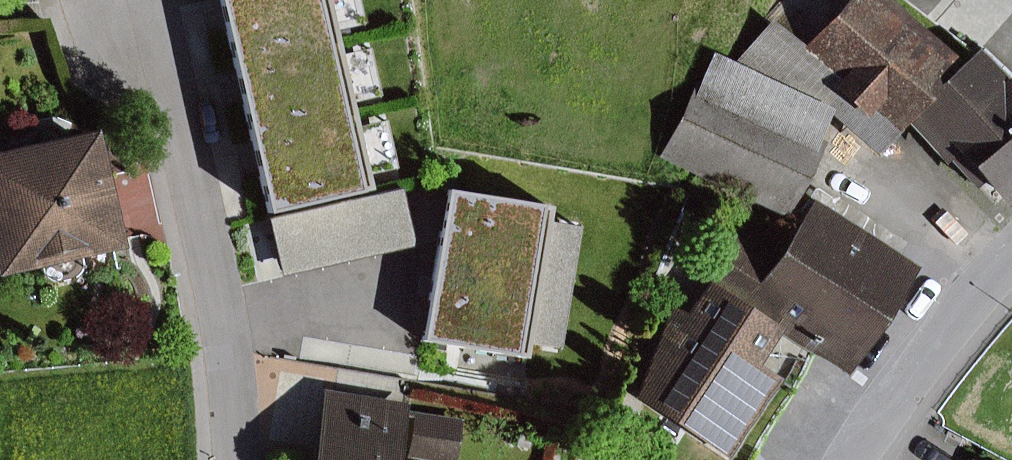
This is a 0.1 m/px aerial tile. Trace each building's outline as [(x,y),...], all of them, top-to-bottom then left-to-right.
[(282,211),(384,188),(341,0),(233,0),(282,211)] [(718,55),(701,92),(693,89),(662,157),(794,217),(827,144),(822,142),(835,115),(874,148),(898,123),(965,63),(892,0),(852,0),(809,49),(775,19),(736,63),(718,55)] [(898,123),(948,178),(953,174),(980,203),(989,195),(1011,220),(1011,219),(1011,63),(1007,57),(1001,62),(986,44),(965,63),(898,123)] [(104,130),(0,154),(0,256),(4,275),(130,247),(104,130)] [(561,195),(462,179),(436,336),(535,352),(561,195)] [(784,257),(752,307),(788,329),(855,373),(923,268),(820,202),(784,257)] [(784,257),(738,228),(706,276),(714,281),(692,314),(677,304),(639,397),(736,459),(788,378),(766,364),(788,329),(752,307),(784,257)] [(412,406),(326,392),(316,459),(403,459),(412,406)] [(416,412),(409,456),(432,459),(458,459),(465,420),(416,412)]
